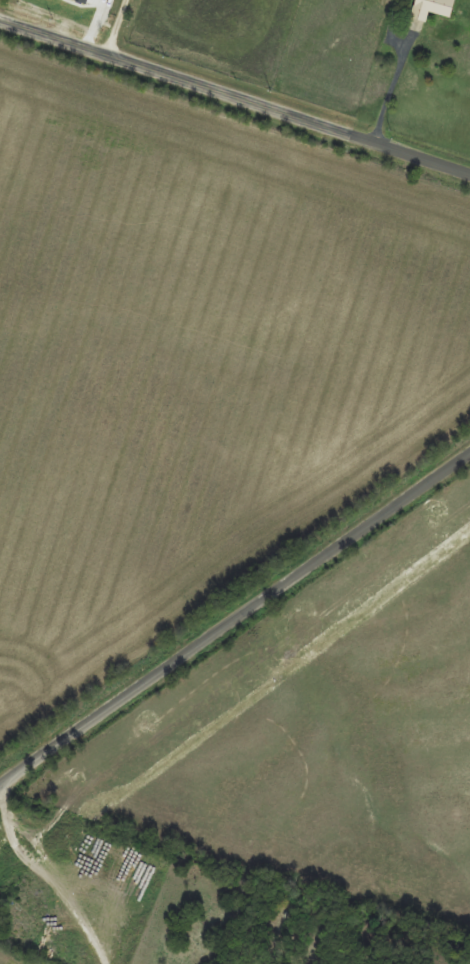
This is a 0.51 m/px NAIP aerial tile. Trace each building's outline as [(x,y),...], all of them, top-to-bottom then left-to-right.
[(427,22),(430,13),(451,18),(456,0),(417,0),(412,18),(427,22)]
